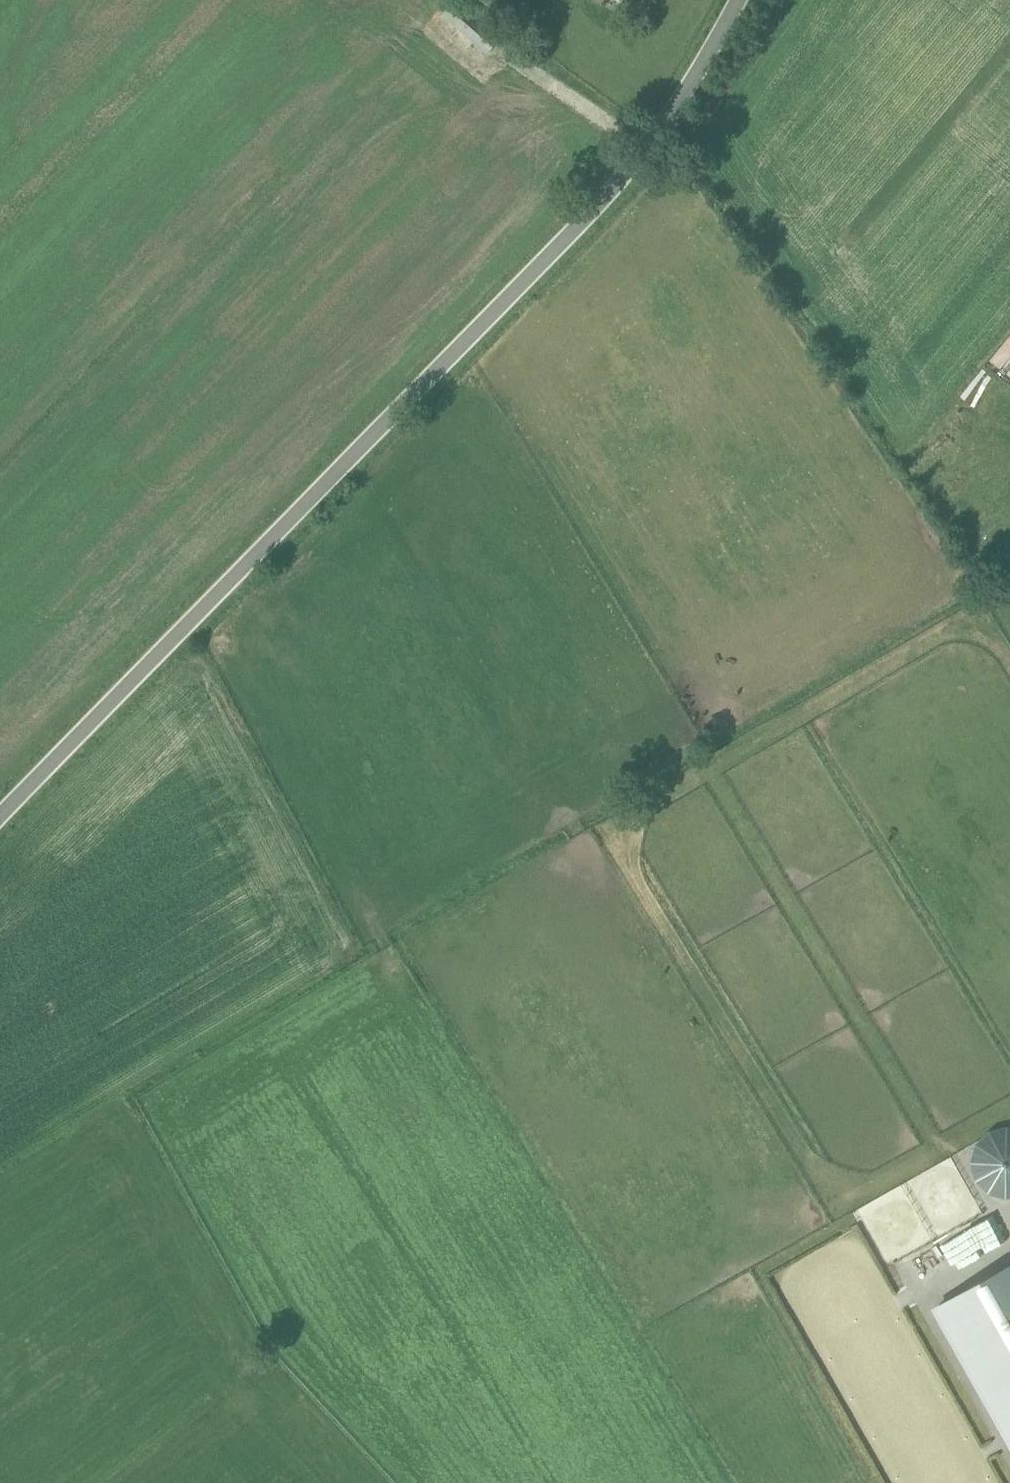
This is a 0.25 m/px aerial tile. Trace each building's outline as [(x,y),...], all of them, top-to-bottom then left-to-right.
[(468,10),(457,0),(455,0),(442,16),(488,55),(502,39),(485,23),(489,18),(474,4),(468,10)] [(512,0),(485,0),(501,13),(512,0)] [(938,1306),(1009,1435),(1009,1266),(938,1306)]
